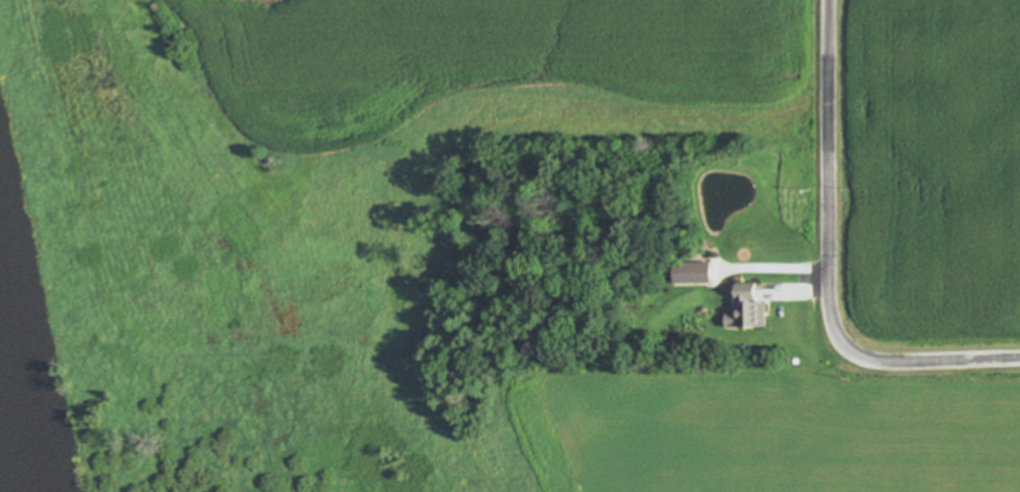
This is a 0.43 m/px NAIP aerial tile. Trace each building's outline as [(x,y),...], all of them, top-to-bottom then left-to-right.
[(673,262),(711,262),(711,283),(673,283),(673,262)] [(765,303),(765,326),(737,326),(737,319),(736,319),(736,309),(737,309),(736,299),(736,283),(756,282),(756,302),(759,302),(759,303),(765,303)]
